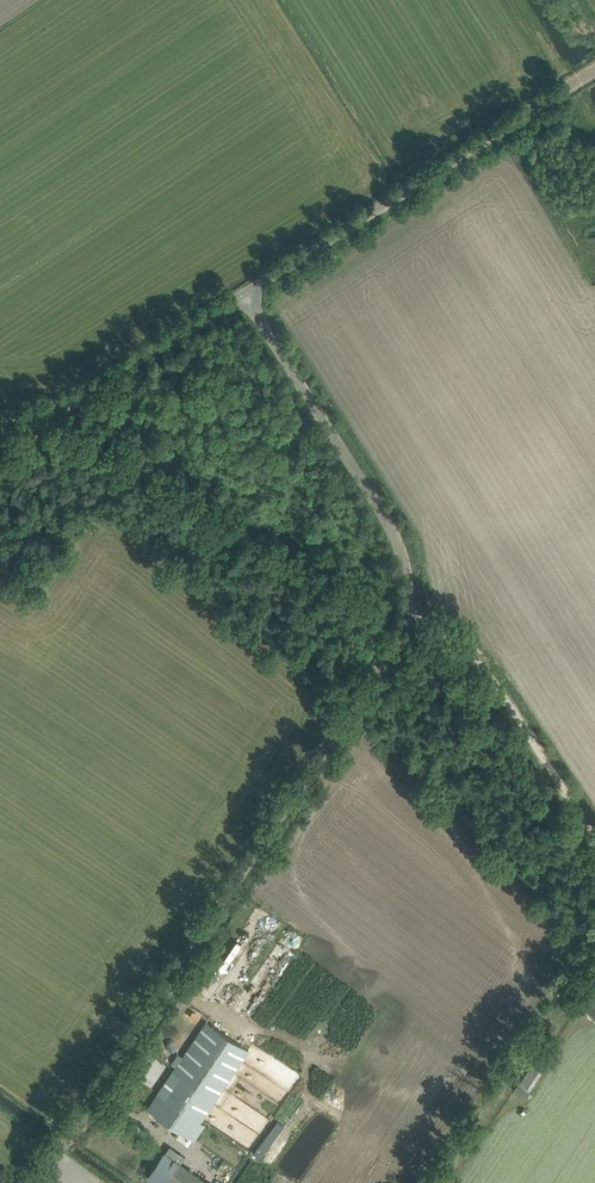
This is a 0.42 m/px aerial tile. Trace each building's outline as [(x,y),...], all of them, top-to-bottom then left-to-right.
[(585,1004),(594,1015),(594,995),(585,1004)] [(249,1050),(217,1028),(207,1022),(148,1109),(181,1131),(177,1138),(186,1144),(190,1137),(194,1141),(206,1125),(201,1121),(249,1050)] [(514,1089),(527,1097),(531,1090),(529,1089),(552,1053),(553,1054),(557,1048),(545,1040),(514,1089)] [(175,1159),(165,1152),(148,1177),(157,1182),(210,1182),(175,1159)]
